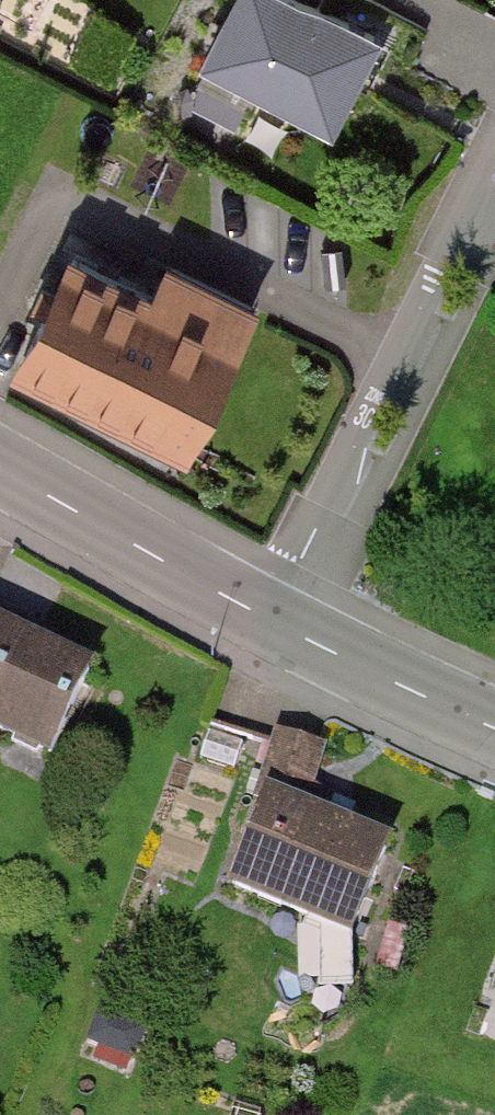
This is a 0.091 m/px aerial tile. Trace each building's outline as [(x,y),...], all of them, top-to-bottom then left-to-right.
[(299,0),(213,0),(179,65),(318,137),(370,37),(299,0)] [(198,328),(54,260),(6,360),(150,428),(198,328)] [(0,630),(0,728),(52,752),(90,673),(0,630)] [(379,853),(251,808),(220,895),(348,941),(379,853)] [(481,1017),(494,1023),(494,981),(481,1017)]
